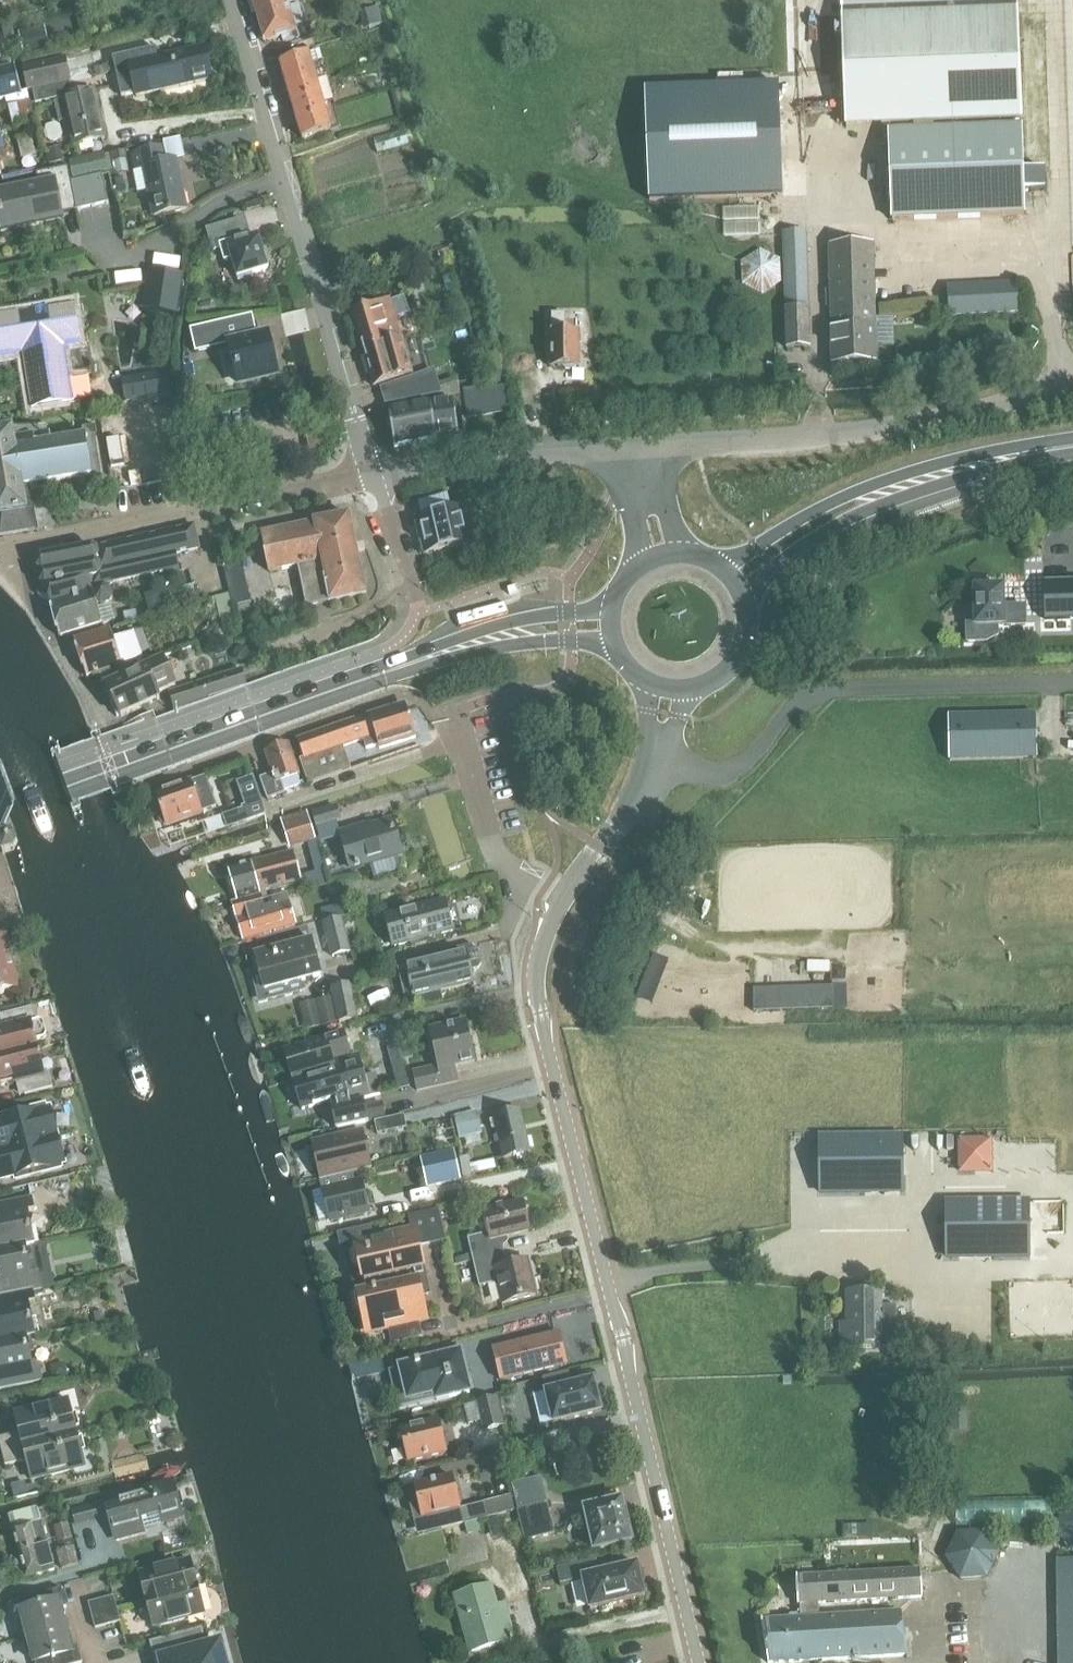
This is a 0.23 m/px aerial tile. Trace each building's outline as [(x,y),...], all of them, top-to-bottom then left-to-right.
[(256,16),(303,2),(302,0),(251,0),(256,16)] [(1018,0),(842,0),(842,11),(1018,5),(1018,0)] [(314,39),(303,2),(256,16),(265,44),(282,39),(285,48),(314,39)] [(843,17),(847,127),(1022,120),(1018,10),(843,17)] [(46,34),(20,39),(23,56),(50,51),(46,34)] [(157,47),(113,56),(120,95),(135,93),(135,96),(212,81),(206,48),(161,56),(160,49),(157,50),(157,47)] [(319,54),(281,66),(288,90),(317,82),(326,79),(319,54)] [(66,57),(22,65),(27,90),(33,89),(35,102),(62,96),(73,94),(71,82),(66,57)] [(22,96),(16,67),(0,70),(0,100),(22,96)] [(288,90),(296,115),(324,107),(317,82),(288,90)] [(778,85),(646,90),(650,201),(782,196),(778,85)] [(63,100),(56,102),(60,123),(68,121),(74,146),(107,139),(95,88),(73,94),(62,96),(63,100)] [(12,124),(34,120),(30,101),(8,106),(12,124)] [(333,104),(324,107),(296,115),(303,140),(341,129),(333,104)] [(889,131),(893,220),(1025,214),(1022,126),(889,131)] [(34,145),(32,135),(17,137),(19,148),(34,145)] [(19,148),(21,158),(36,156),(34,145),(19,148)] [(154,216),(187,209),(176,159),(166,161),(163,147),(132,153),(135,170),(144,168),(154,216)] [(59,149),(45,152),(47,166),(62,163),(59,149)] [(118,152),(111,154),(112,161),(115,161),(127,158),(126,151),(118,152)] [(74,181),(110,173),(105,154),(70,162),(74,181)] [(1,232),(41,224),(63,220),(62,213),(77,210),(72,182),(69,166),(36,173),(38,183),(0,190),(0,227),(1,232)] [(103,175),(72,182),(77,210),(109,203),(103,175)] [(254,277),(253,273),(267,269),(269,264),(267,257),(264,254),(258,235),(247,238),(241,220),(208,230),(214,250),(222,247),(226,261),(231,259),(238,281),(254,277)] [(787,349),(811,348),(808,231),(784,232),(787,349)] [(877,327),(874,243),(830,245),(832,328),(877,327)] [(763,294),(782,282),(780,259),(760,249),(741,261),(743,284),(763,294)] [(157,269),(151,303),(151,304),(178,308),(184,274),(157,269)] [(950,317),(1017,313),(1019,313),(1018,282),(948,286),(950,317)] [(934,314),(944,314),(943,288),(933,289),(934,314)] [(406,298),(353,313),(364,350),(402,339),(417,335),(406,298)] [(0,316),(0,356),(22,352),(31,409),(73,402),(73,401),(91,398),(106,396),(105,394),(91,396),(88,378),(70,381),(64,345),(79,343),(81,343),(80,341),(78,341),(77,332),(79,332),(78,328),(76,328),(73,307),(75,306),(74,304),(72,304),(47,308),(47,309),(38,310),(37,311),(35,314),(36,316),(24,318),(23,312),(0,316)] [(579,346),(582,343),(581,337),(579,335),(579,332),(566,332),(565,314),(552,314),(553,332),(551,332),(552,368),(563,367),(566,370),(574,370),(577,367),(579,367),(579,346)] [(277,375),(268,334),(256,337),(250,316),(191,330),(196,353),(230,345),(239,383),(277,375)] [(832,328),(831,328),(833,364),(878,363),(877,327),(832,328)] [(412,376),(402,339),(364,350),(375,387),(412,376)] [(507,365),(490,367),(491,383),(509,382),(507,365)] [(437,374),(394,387),(399,404),(444,397),(437,374)] [(173,395),(170,378),(143,382),(146,399),(173,395)] [(506,383),(492,385),(496,413),(510,411),(506,383)] [(492,385),(478,387),(482,416),(496,413),(492,385)] [(478,387),(464,390),(468,418),(482,416),(478,387)] [(453,403),(431,406),(436,440),(458,437),(453,403)] [(431,405),(411,408),(416,443),(436,440),(431,406),(431,405)] [(411,408),(390,411),(395,446),(416,443),(411,408)] [(0,429),(0,532),(37,525),(31,491),(43,489),(42,484),(56,482),(91,475),(88,454),(106,451),(104,435),(85,438),(85,436),(58,440),(57,436),(48,437),(46,423),(15,428),(15,427),(0,429)] [(309,450),(322,448),(318,430),(305,432),(309,450)] [(426,555),(437,553),(469,545),(460,508),(418,518),(426,555)] [(329,602),(367,594),(350,515),(313,522),(314,523),(262,534),(270,571),(298,565),(307,606),(329,602)] [(176,553),(199,548),(194,526),(93,547),(55,555),(51,553),(48,556),(41,557),(38,562),(41,582),(38,588),(39,595),(49,602),(60,636),(102,624),(95,600),(101,603),(110,600),(112,595),(110,586),(113,581),(166,570),(167,576),(180,574),(176,553)] [(241,560),(224,566),(233,606),(251,601),(241,560)] [(1044,582),(1045,620),(1072,619),(1072,581),(1044,582)] [(194,585),(177,589),(181,604),(199,602),(194,585)] [(152,615),(180,607),(175,589),(147,597),(152,615)] [(997,626),(1025,625),(1025,607),(1003,607),(1003,589),(975,590),(976,615),(966,620),(966,642),(986,642),(998,636),(997,626)] [(99,674),(101,676),(144,662),(134,633),(114,639),(111,629),(75,640),(87,678),(99,674)] [(120,715),(121,717),(160,698),(158,694),(176,686),(164,659),(106,686),(113,700),(110,701),(117,717),(120,715)] [(242,669),(169,692),(174,711),(210,700),(210,698),(247,687),(242,669)] [(379,748),(416,736),(406,704),(369,716),(369,715),(298,740),(299,744),(295,745),(300,760),(309,784),(344,772),(336,749),(363,739),(366,749),(378,745),(379,748)] [(950,760),(1036,758),(1035,713),(949,715),(950,760)] [(556,754),(565,753),(562,740),(553,741),(556,754)] [(295,745),(290,747),(289,743),(265,752),(273,774),(260,778),(268,799),(285,793),(281,782),(300,775),(295,762),(300,760),(295,745)] [(61,750),(52,753),(73,812),(82,808),(61,750)] [(214,809),(207,788),(203,778),(192,782),(155,794),(161,810),(157,811),(162,824),(165,823),(166,825),(214,809)] [(264,807),(254,779),(240,784),(248,807),(244,808),(245,810),(249,823),(265,817),(264,807)] [(316,826),(340,819),(336,807),(313,814),(316,826)] [(311,839),(305,818),(282,824),(288,845),(311,839)] [(351,868),(401,853),(391,819),(341,834),(351,868)] [(14,849),(17,842),(15,835),(9,833),(2,835),(0,839),(0,845),(3,853),(14,849)] [(228,869),(236,897),(260,891),(301,880),(293,852),(251,863),(251,862),(228,869)] [(691,865),(686,878),(698,883),(704,871),(691,865)] [(265,904),(260,891),(236,897),(238,901),(233,903),(244,939),(296,924),(289,902),(284,903),(283,899),(265,904)] [(394,946),(453,931),(445,901),(386,916),(394,946)] [(332,956),(351,951),(342,917),(323,922),(332,956)] [(0,993),(1,995),(4,994),(4,992),(18,988),(7,944),(5,938),(0,939),(0,993)] [(265,990),(321,975),(311,938),(255,953),(265,990)] [(470,970),(479,967),(481,964),(477,947),(472,944),(458,948),(459,954),(398,969),(405,999),(418,996),(421,1007),(444,1001),(441,990),(473,982),(470,970)] [(339,1021),(356,1017),(349,983),(332,986),(334,995),(339,1021)] [(810,1008),(832,1007),(832,987),(754,990),(754,1012),(810,1011),(810,1008)] [(339,1021),(334,995),(316,1000),(323,1024),(339,1021)] [(316,1000),(299,1004),(305,1029),(323,1024),(316,1000)] [(37,1048),(35,1040),(40,1039),(44,1038),(46,1034),(43,1022),(39,1020),(36,1021),(32,1007),(4,1014),(8,1028),(0,1030),(0,1058),(37,1048)] [(455,1065),(474,1061),(466,1023),(431,1031),(439,1066),(413,1072),(418,1091),(459,1081),(455,1065)] [(345,1035),(286,1053),(294,1081),(342,1068),(352,1102),(364,1099),(377,1095),(382,1093),(376,1073),(365,1077),(361,1062),(358,1054),(351,1056),(345,1035)] [(37,1048),(0,1058),(0,1086),(21,1080),(25,1094),(53,1087),(49,1072),(43,1073),(40,1060),(42,1060),(41,1056),(39,1057),(37,1048)] [(399,1089),(410,1086),(402,1061),(392,1064),(399,1089)] [(342,1068),(294,1081),(303,1110),(336,1100),(337,1106),(331,1108),(336,1131),(387,1116),(383,1102),(366,1107),(364,1099),(352,1102),(342,1068)] [(58,1135),(51,1108),(47,1109),(46,1105),(0,1117),(0,1119),(1,1121),(0,1121),(0,1150),(58,1135)] [(504,1159),(530,1153),(521,1111),(494,1117),(495,1119),(490,1121),(492,1130),(497,1128),(504,1159)] [(460,1138),(481,1133),(476,1112),(455,1117),(460,1138)] [(375,1122),(378,1134),(408,1128),(405,1115),(375,1122)] [(321,1178),(321,1179),(372,1165),(372,1164),(371,1165),(368,1150),(364,1134),(365,1133),(364,1132),(312,1146),(313,1147),(321,1178)] [(0,1150),(0,1180),(15,1176),(16,1180),(62,1168),(61,1164),(65,1163),(58,1135),(0,1150)] [(904,1137),(820,1138),(820,1192),(904,1191),(904,1137)] [(975,1142),(961,1142),(961,1172),(975,1172),(975,1142)] [(421,1159),(427,1187),(462,1179),(455,1151),(421,1159)] [(331,1219),(371,1209),(365,1181),(356,1183),(353,1172),(372,1168),(372,1166),(372,1165),(321,1179),(322,1179),(322,1181),(331,1219)] [(28,1212),(34,1211),(32,1198),(24,1200),(0,1204),(0,1250),(26,1245),(26,1247),(34,1245),(28,1212)] [(1030,1201),(946,1202),(946,1217),(946,1257),(1031,1256),(1030,1215),(1030,1201)] [(468,1238),(473,1260),(503,1253),(500,1239),(529,1232),(522,1202),(484,1211),(489,1233),(468,1238)] [(362,1268),(365,1284),(423,1272),(418,1245),(444,1240),(439,1212),(411,1217),(413,1230),(357,1241),(357,1243),(352,1250),(354,1263),(362,1268)] [(2,1296),(32,1290),(41,1289),(38,1276),(32,1277),(26,1247),(26,1245),(0,1250),(0,1296),(2,1296)] [(507,1266),(503,1253),(473,1260),(480,1286),(497,1282),(502,1303),(536,1295),(528,1261),(507,1266)] [(423,1272),(365,1284),(358,1285),(353,1293),(355,1306),(363,1312),(366,1330),(389,1325),(392,1341),(421,1336),(418,1320),(426,1319),(417,1276),(424,1274),(423,1272)] [(35,1302),(32,1290),(2,1296),(0,1296),(0,1341),(26,1336),(27,1338),(35,1336),(29,1303),(35,1302)] [(847,1328),(839,1328),(839,1348),(847,1348),(882,1348),(882,1347),(896,1347),(896,1330),(896,1305),(882,1306),(882,1291),(847,1291),(847,1328)] [(102,1312),(94,1313),(96,1322),(104,1320),(102,1312)] [(559,1332),(493,1349),(501,1381),(567,1364),(559,1332)] [(27,1338),(26,1336),(0,1341),(0,1389),(3,1388),(42,1380),(39,1368),(33,1369),(27,1338)] [(416,1365),(401,1369),(409,1401),(434,1394),(437,1401),(470,1393),(461,1354),(445,1358),(443,1350),(414,1357),(416,1365)] [(54,1380),(68,1378),(66,1365),(53,1367),(54,1380)] [(140,1367),(125,1371),(129,1385),(144,1381),(140,1367)] [(570,1372),(542,1379),(553,1424),(602,1412),(594,1379),(573,1384),(570,1372)] [(485,1430),(504,1426),(497,1398),(478,1403),(485,1430)] [(2,1451),(77,1433),(69,1399),(15,1412),(20,1432),(0,1437),(0,1445),(2,1451)] [(410,1462),(445,1453),(437,1420),(401,1429),(406,1448),(402,1449),(405,1462),(409,1461),(410,1462)] [(85,1466),(77,1433),(2,1451),(5,1465),(27,1460),(31,1479),(85,1466)] [(112,1461),(116,1478),(150,1470),(146,1452),(112,1461)] [(415,1484),(423,1517),(439,1513),(442,1529),(457,1525),(487,1518),(483,1503),(459,1509),(451,1476),(415,1484)] [(542,1477),(513,1484),(519,1509),(548,1502),(542,1477)] [(170,1482),(120,1495),(116,1496),(119,1504),(106,1507),(114,1537),(143,1529),(143,1527),(179,1518),(170,1482)] [(37,1483),(27,1485),(13,1488),(15,1498),(39,1492),(37,1483)] [(633,1542),(623,1499),(585,1508),(595,1551),(633,1542)] [(92,1519),(90,1515),(97,1513),(94,1504),(71,1510),(74,1524),(92,1519)] [(526,1541),(555,1534),(548,1504),(519,1511),(526,1541)] [(1070,1507),(1067,1511),(1065,1515),(1063,1524),(1064,1529),(1065,1533),(1067,1537),(1070,1541),(1072,1542),(1072,1505),(1070,1507)] [(9,1516),(17,1547),(45,1539),(37,1508),(9,1516)] [(499,1516),(487,1519),(491,1533),(503,1530),(499,1516)] [(71,1532),(68,1523),(55,1527),(57,1536),(71,1532)] [(61,1568),(78,1563),(71,1539),(72,1538),(71,1532),(57,1536),(61,1550),(56,1551),(61,1568)] [(54,1570),(45,1539),(17,1547),(26,1578),(54,1570)] [(557,1568),(561,1584),(583,1579),(590,1610),(646,1597),(638,1564),(598,1574),(595,1559),(557,1568)] [(140,1574),(147,1600),(197,1587),(190,1560),(140,1574)] [(1059,1560),(1061,1662),(1072,1662),(1072,1560),(1059,1560)] [(819,1604),(923,1598),(921,1569),(797,1575),(798,1605),(800,1604),(801,1617),(762,1619),(769,1662),(906,1657),(899,1611),(819,1616),(819,1604)] [(472,1652),(513,1640),(503,1603),(496,1606),(490,1586),(457,1596),(472,1652)] [(205,1614),(197,1587),(147,1600),(154,1627),(205,1614)] [(27,1634),(28,1637),(66,1627),(61,1608),(67,1607),(62,1588),(18,1600),(23,1617),(20,1622),(22,1631),(27,1634)] [(117,1609),(114,1596),(89,1603),(92,1615),(117,1609)] [(92,1615),(95,1628),(121,1621),(117,1609),(92,1615)] [(66,1627),(28,1637),(29,1641),(26,1646),(28,1655),(34,1658),(35,1662),(82,1662),(77,1645),(71,1646),(66,1627)] [(166,1658),(167,1662),(218,1662),(214,1648),(206,1650),(201,1632),(150,1645),(155,1661),(166,1658)]
